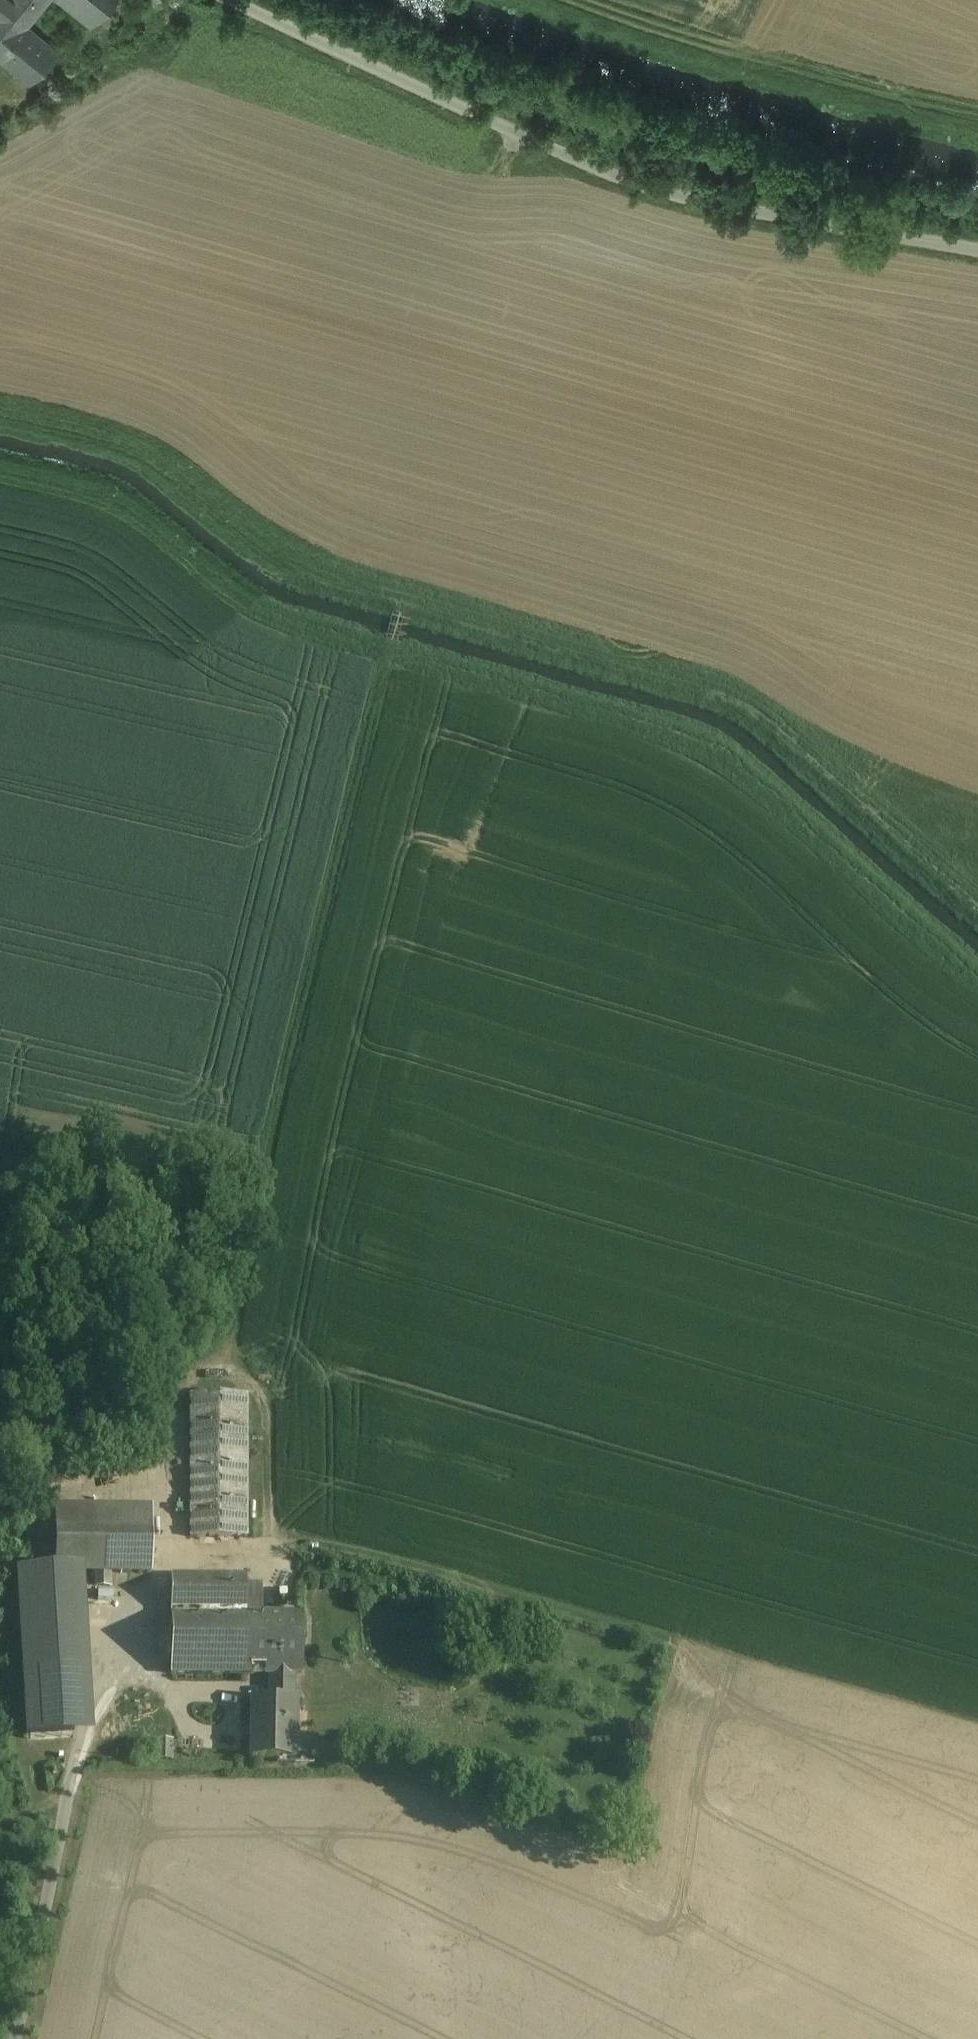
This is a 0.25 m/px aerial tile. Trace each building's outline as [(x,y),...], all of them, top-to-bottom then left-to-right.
[(2,51),(0,53),(0,55),(29,79),(54,49),(25,26),(46,0),(0,0),(0,50),(2,51)] [(92,24),(111,0),(63,0),(92,24)] [(247,1395),(191,1395),(191,1537),(247,1537),(247,1395)] [(55,1569),(55,1572),(63,1571),(151,1571),(151,1500),(55,1500),(55,1569)] [(73,1720),(63,1571),(55,1572),(55,1569),(19,1570),(28,1721),(73,1720)] [(172,1576),(172,1673),(271,1673),(294,1674),(300,1674),(300,1615),(246,1615),(246,1576),(172,1576)] [(271,1673),(271,1702),(294,1702),(294,1674),(271,1673)] [(271,1702),(252,1701),(252,1760),(295,1760),(295,1763),(315,1763),(315,1739),(296,1739),(297,1702),(294,1702),(271,1702)]
